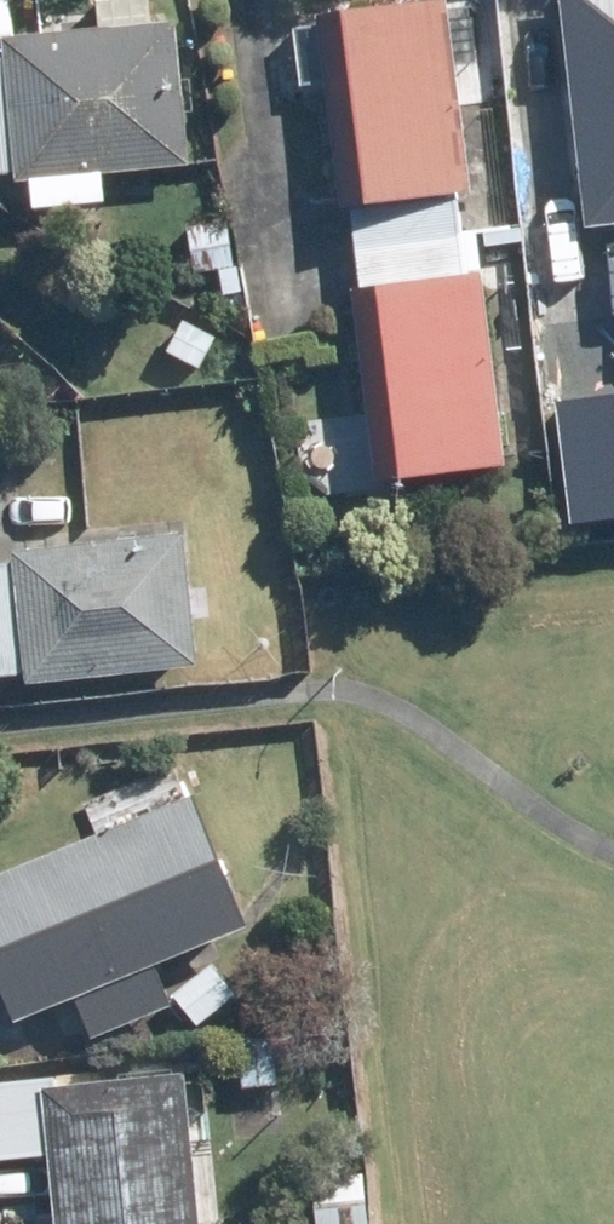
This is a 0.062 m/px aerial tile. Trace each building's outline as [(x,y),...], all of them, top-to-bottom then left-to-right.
[(0,63),(0,177),(10,176),(11,187),(183,170),(170,25),(147,26),(143,0),(111,0),(92,2),(96,32),(2,41),(5,63),(0,63)] [(581,231),(613,227),(613,0),(554,0),(581,231)] [(442,2),(312,16),(312,23),(287,27),(293,88),(324,85),(336,210),(350,210),(354,248),(455,239),(450,192),(462,191),(450,64),(474,60),(468,8),(443,11),(442,2)] [(232,275),(227,224),(187,227),(192,279),(232,275)] [(498,231),(469,234),(472,258),(501,256),(498,231)] [(349,293),(367,487),(499,473),(478,274),(459,275),(455,239),(354,248),(357,291),(349,293)] [(179,324),(163,354),(196,373),(212,341),(179,324)] [(6,555),(7,566),(0,567),(0,679),(17,677),(18,690),(193,670),(188,621),(204,620),(201,589),(185,591),(180,537),(6,555)] [(0,874),(0,1000),(9,1023),(66,1001),(83,1040),(169,1006),(152,965),(238,932),(185,800),(0,874)] [(235,995),(209,963),(169,995),(196,1027),(235,995)] [(268,1038),(232,1043),(238,1093),(274,1089),(268,1038)] [(0,1082),(0,1162),(45,1158),(50,1223),(194,1223),(186,1146),(201,1145),(195,1078),(49,1092),(47,1077),(0,1082)] [(304,1181),(310,1223),(366,1223),(359,1174),(304,1181)]
